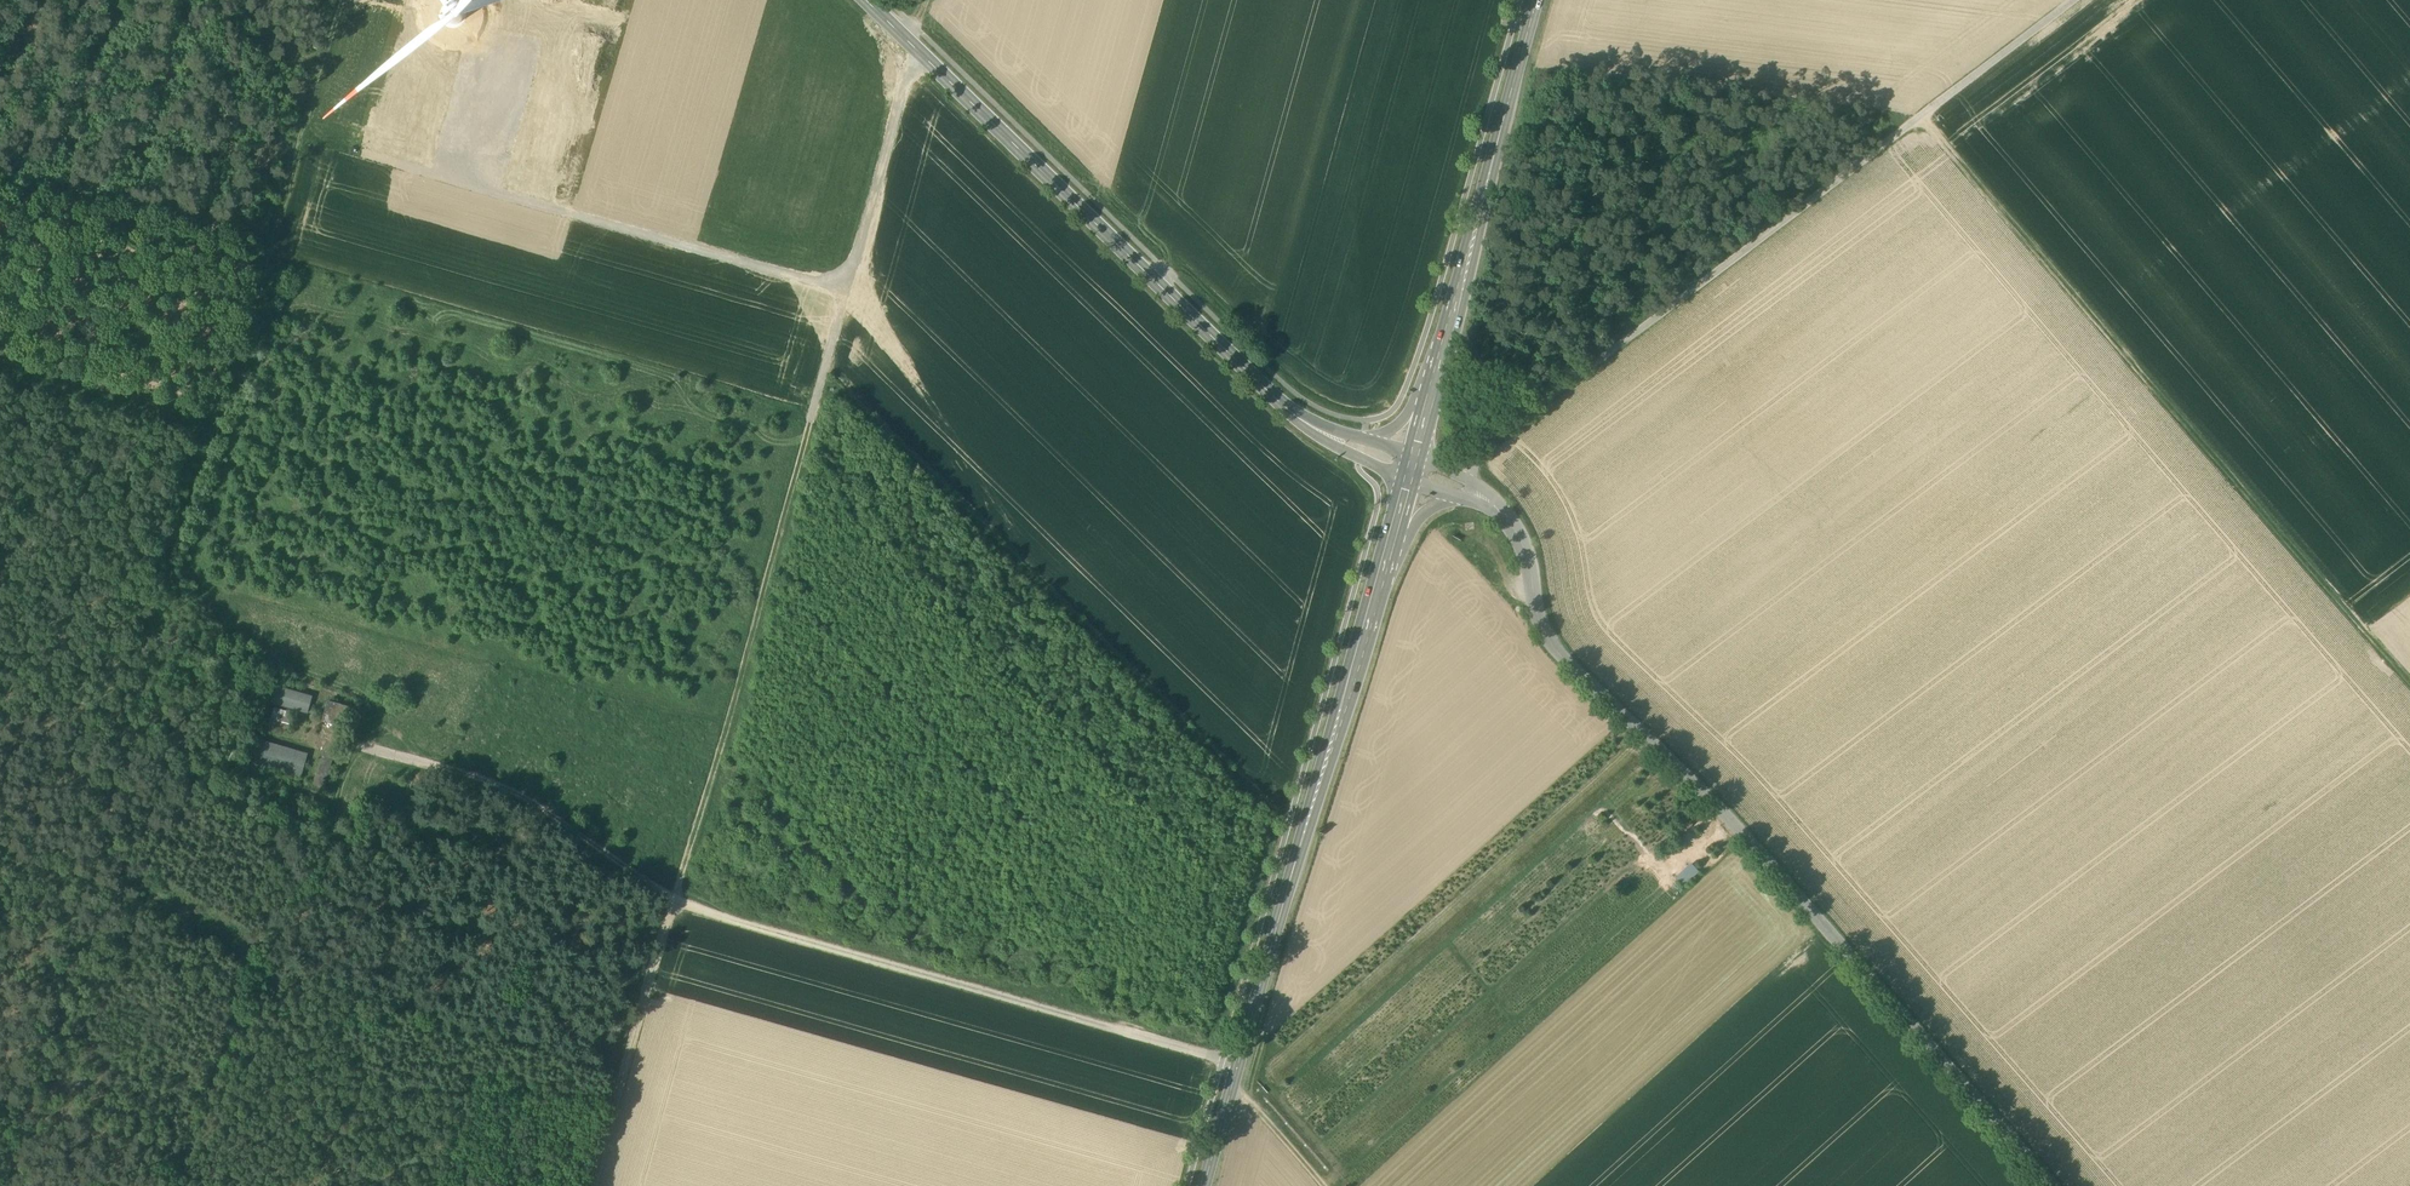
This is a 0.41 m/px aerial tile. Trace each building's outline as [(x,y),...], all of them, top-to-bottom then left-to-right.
[(310,712),(315,695),(275,684),(270,700),(310,712)] [(347,701),(331,696),(324,717),(341,722),(347,701)] [(289,711),(274,707),(268,727),(274,728),(275,726),(290,730),(293,718),(287,717),(289,711)] [(255,758),(302,772),(309,749),(262,735),(255,758)] [(335,750),(322,746),(313,778),(325,782),(335,750)] [(1676,875),(1684,885),(1701,871),(1692,861),(1676,875)]
